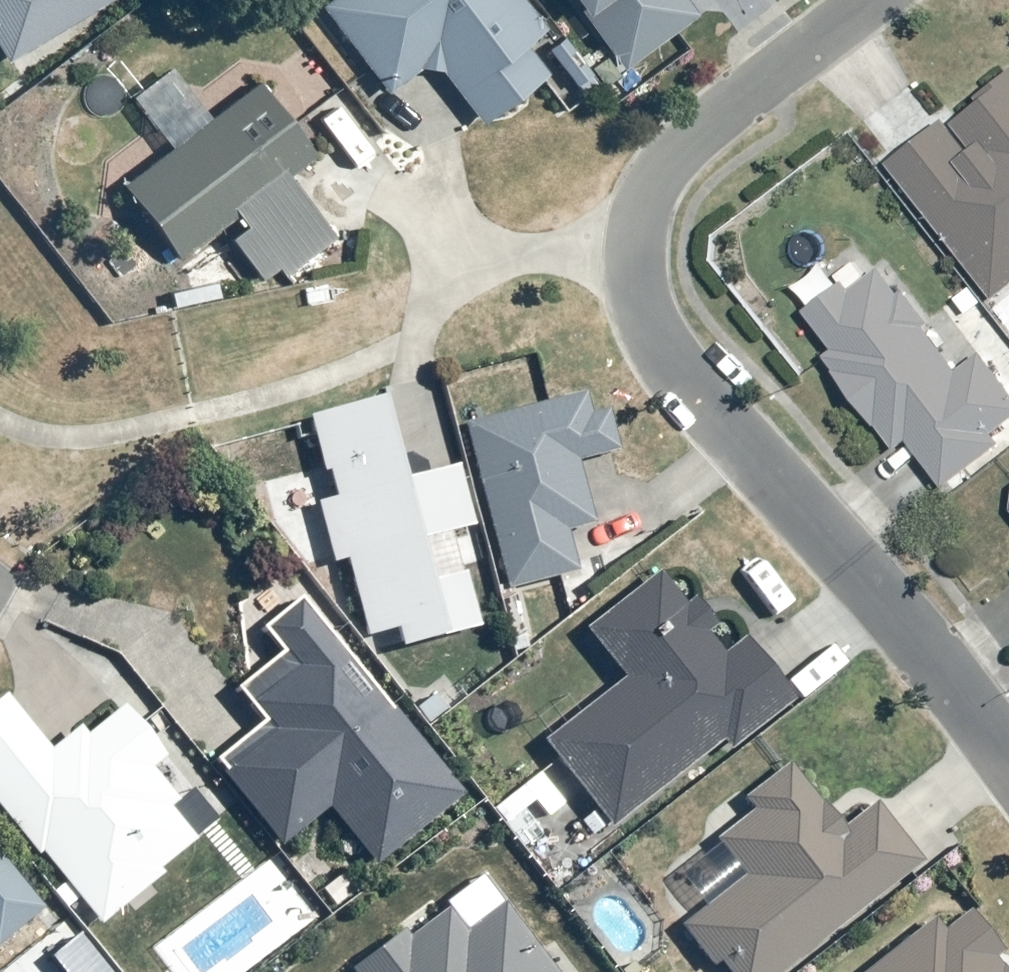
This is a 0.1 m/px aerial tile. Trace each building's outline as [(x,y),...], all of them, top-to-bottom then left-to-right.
[(4,62),(109,0),(0,0),(0,55),(4,62)] [(512,0),(332,0),(314,13),(381,100),(412,78),(434,77),(475,130),(541,82),(519,51),(539,36),(512,0)] [(690,19),(675,0),(548,0),(568,29),(575,24),(615,77),(690,19)] [(952,105),(965,125),(954,132),(936,112),(880,154),(996,295),(1008,285),(1008,65),(952,105)] [(307,162),(255,93),(112,196),(170,267),(226,223),(274,286),(326,245),(276,181),(307,162)] [(936,479),(992,436),(984,425),(1008,409),(1008,392),(975,346),(956,362),(874,261),(846,286),(837,273),(798,306),(829,347),(817,356),(893,443),(902,435),(936,479)] [(576,386),(454,420),(497,584),(571,565),(562,527),(587,518),(571,458),(610,449),(599,403),(580,408),(576,386)] [(446,525),(465,518),(448,458),(394,470),(370,388),(301,410),(361,633),(385,625),(389,641),(470,623),(446,525)] [(537,737),(603,820),(711,738),(721,745),(785,693),(738,631),(717,647),(697,627),(710,619),(690,592),(682,599),(653,568),(578,627),(616,671),(537,737)] [(459,788),(288,592),(251,621),(270,649),(230,682),(256,717),(211,758),(273,838),(321,805),(369,861),(459,788)] [(116,702),(77,727),(69,720),(41,742),(0,694),(0,810),(92,917),(190,839),(161,801),(169,794),(145,760),(157,751),(116,702)] [(721,971),(767,971),(917,856),(867,797),(838,821),(783,756),(739,795),(748,805),(707,834),(737,868),(678,920),(721,971)] [(36,903),(0,859),(0,934),(36,903)] [(498,899),(459,927),(438,905),(401,935),(396,925),(346,966),(352,971),(553,971),(498,899)] [(954,910),(935,926),(928,916),(857,971),(1002,971),(954,910)]
